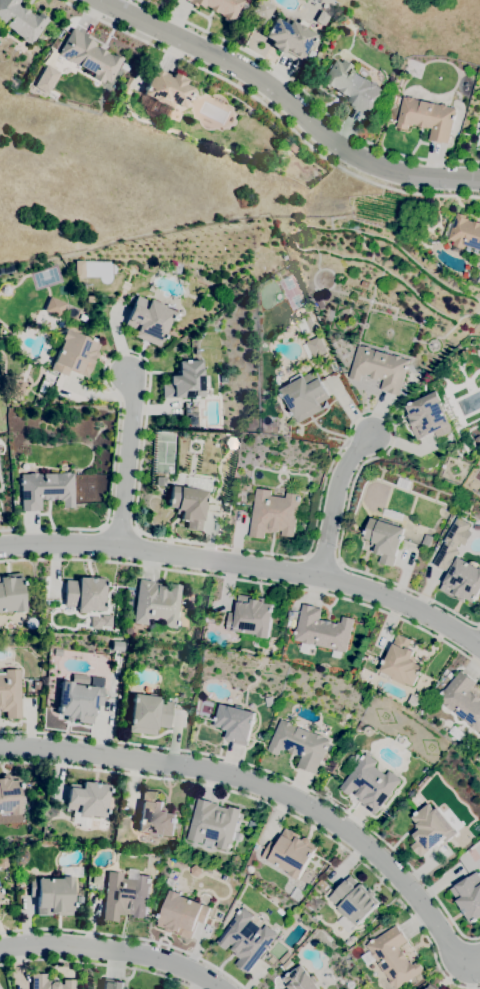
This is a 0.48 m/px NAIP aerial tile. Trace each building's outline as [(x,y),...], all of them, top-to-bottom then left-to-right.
[(4,25),(0,22),(0,0),(20,0),(17,4),(22,7),(23,6),(29,11),(28,12),(33,15),(34,14),(37,16),(39,13),(48,19),(30,44),(28,42),(27,43),(21,39),(22,38),(14,32),(4,25)] [(188,2),(185,0),(244,0),(230,24),(222,19),(224,17),(221,16),(221,15),(217,12),(216,13),(209,9),(210,8),(205,5),(203,8),(197,4),(195,7),(187,2),(188,2)] [(262,0),(257,0),(250,13),(265,21),(273,6),(262,0)] [(298,59),(283,51),(281,54),(273,49),(274,48),(270,45),(272,41),(264,36),(266,32),(266,31),(267,28),(268,28),(274,17),(282,22),(285,18),(297,25),(298,24),(303,27),(303,28),(314,34),(301,57),(300,57),(298,59)] [(102,83),(91,77),(93,74),(79,66),(72,62),(71,63),(65,59),(66,59),(57,54),(72,27),(82,33),(92,38),(90,40),(95,43),(93,46),(99,49),(99,47),(106,51),(105,52),(110,55),(110,54),(114,56),(115,53),(123,58),(109,83),(104,80),(102,83)] [(368,117),(359,111),(359,112),(350,106),(351,104),(346,100),(348,97),(343,94),(342,96),(336,92),(337,90),(332,87),(332,88),(329,86),(327,88),(320,83),(335,59),(340,63),(342,59),(352,66),(350,69),(364,78),(365,78),(371,82),(377,85),(376,86),(385,91),(368,117)] [(58,72),(44,64),(31,87),(44,95),(58,72)] [(172,108),(165,105),(159,102),(159,103),(153,100),(153,99),(142,94),(154,69),(163,73),(163,74),(171,78),(173,73),(181,77),(181,78),(186,80),(184,84),(192,88),(183,108),(174,103),(172,108)] [(123,96),(119,94),(124,84),(128,87),(123,96)] [(448,143),(440,141),(440,143),(429,140),(431,128),(426,127),(425,128),(418,126),(418,125),(412,124),(412,126),(409,125),(408,130),(396,127),(403,96),(407,97),(408,96),(414,98),(413,99),(440,105),(440,104),(447,105),(447,106),(456,108),(455,113),(456,113),(455,116),(448,143)] [(168,122),(162,119),(165,114),(170,117),(168,122)] [(293,154),(285,147),(290,142),(297,149),(293,154)] [(473,220),(479,223),(479,224),(479,250),(465,245),(464,249),(452,245),(454,241),(448,239),(456,213),(465,216),(465,218),(468,219),(468,220),(473,222),(473,220)] [(82,260),(73,260),(73,277),(83,277),(82,260)] [(14,272),(0,275),(0,267),(13,264),(14,272)] [(158,347),(133,336),(135,330),(124,325),(126,319),(136,296),(148,301),(149,299),(159,303),(158,306),(173,312),(171,315),(172,316),(170,319),(163,335),(164,335),(162,339),(161,339),(158,347)] [(60,317),(43,310),(49,297),(65,303),(60,317)] [(303,334),(297,322),(304,318),(310,315),(316,329),(310,332),(310,331),(303,334)] [(86,377),(69,370),(66,376),(50,369),(53,362),(62,340),(60,339),(65,329),(88,339),(89,337),(93,339),(92,340),(95,342),(99,343),(96,352),(97,354),(96,358),(91,358),(90,362),(92,363),(89,373),(88,372),(86,377)] [(309,359),(303,345),(306,344),(306,342),(319,336),(327,352),(313,358),(313,357),(309,359)] [(398,395),(380,390),(383,380),(378,378),(378,381),(370,378),(370,376),(365,375),(365,376),(361,375),(360,381),(349,378),(358,345),(363,346),(370,348),(370,349),(376,351),(377,350),(397,356),(397,357),(409,360),(398,395)] [(191,398),(191,397),(172,398),(172,397),(162,398),(161,383),(169,383),(169,376),(178,375),(178,370),(179,370),(178,361),(184,361),(184,360),(187,360),(188,361),(201,360),(201,369),(202,397),(195,397),(195,398),(191,398)] [(299,423),(295,417),(294,417),(280,390),(290,384),(291,379),(301,374),(303,377),(314,371),(319,379),(319,378),(327,392),(330,398),(319,404),(320,405),(319,405),(322,410),(299,423)] [(221,383),(220,375),(227,375),(228,382),(221,383)] [(44,393),(37,391),(42,380),(48,382),(44,393)] [(417,440),(411,427),(413,426),(411,422),(408,423),(405,416),(409,414),(405,406),(437,391),(441,401),(440,402),(450,425),(453,431),(438,438),(435,432),(426,436),(417,440)] [(20,511),(20,485),(18,485),(18,478),(20,478),(20,474),(28,474),(28,473),(36,473),(36,474),(42,473),(42,474),(60,473),(60,472),(69,472),(69,473),(73,473),(73,507),(62,507),(62,501),(58,501),(58,499),(52,499),(52,500),(45,500),(45,499),(40,499),(40,510),(33,510),(33,511),(20,511)] [(164,486),(155,485),(156,477),(165,477),(164,486)] [(200,531),(185,528),(186,521),(179,520),(180,514),(175,513),(175,508),(167,507),(171,486),(179,487),(206,491),(200,531)] [(263,539),(249,537),(257,488),(271,491),(270,495),(285,498),(286,492),(300,494),(299,497),(301,497),(300,502),(299,505),(307,506),(306,516),(296,515),(293,537),(281,535),(282,531),(279,530),(278,533),(264,530),(263,539)] [(402,521),(397,519),(396,520),(388,517),(389,517),(382,515),(384,508),(391,510),(398,512),(398,513),(404,515),(402,521)] [(393,567),(379,562),(381,555),(374,553),(376,547),(371,546),(372,541),(364,538),(365,534),(364,534),(365,530),(366,531),(371,518),(379,520),(379,517),(394,522),(393,525),(405,528),(403,535),(404,536),(403,540),(402,539),(393,567)] [(458,557),(479,569),(479,591),(474,603),(466,598),(465,600),(463,603),(456,599),(458,596),(454,594),(453,597),(440,590),(444,582),(449,572),(446,571),(445,571),(433,564),(445,542),(444,541),(457,517),(470,524),(467,530),(472,533),(465,546),(459,543),(456,549),(459,551),(456,556),(458,557)] [(429,547),(421,544),(425,534),(433,537),(429,547)] [(14,610),(0,612),(0,577),(5,576),(5,574),(21,572),(22,577),(21,577),(21,581),(23,581),(23,585),(22,585),(24,603),(28,603),(28,610),(24,610),(24,611),(14,612),(14,610)] [(88,613),(77,613),(77,610),(76,610),(76,607),(63,606),(65,580),(78,580),(78,577),(104,578),(104,582),(106,582),(105,586),(104,586),(103,603),(104,603),(104,607),(103,611),(88,610),(88,613)] [(176,629),(162,627),(163,621),(148,619),(147,625),(132,623),(138,579),(153,581),(153,583),(160,584),(159,586),(164,586),(164,590),(168,591),(169,584),(181,585),(176,618),(178,618),(177,626),(176,626),(176,629)] [(268,639),(257,637),(258,635),(233,632),(233,631),(226,630),(229,613),(236,614),(237,602),(238,602),(239,594),(265,598),(264,603),(273,604),(273,608),(274,609),(273,612),(272,612),(268,639)] [(341,658),(332,656),(333,650),(315,645),(315,648),(310,647),(309,652),(297,649),(299,641),(294,640),(295,636),(294,636),(296,629),(297,629),(303,604),(315,607),(322,609),(319,619),(337,623),(337,622),(341,622),(342,616),(354,619),(346,653),(343,652),(341,658)] [(89,628),(110,628),(110,616),(89,616),(89,628)] [(413,687),(405,683),(404,685),(391,679),(392,677),(380,671),(383,664),(382,664),(384,659),(385,660),(393,645),(392,645),(398,634),(401,636),(402,635),(411,640),(407,648),(414,651),(410,660),(415,662),(415,663),(422,667),(421,670),(422,671),(420,675),(419,675),(413,687)] [(5,711),(0,711),(0,675),(4,675),(4,669),(19,669),(20,718),(5,718),(5,711)] [(473,694),(479,699),(479,700),(479,701),(479,730),(478,732),(475,730),(468,725),(469,724),(456,713),(455,714),(450,710),(443,705),(444,704),(438,698),(440,695),(439,694),(442,690),(443,691),(461,670),(476,682),(469,691),(473,694)] [(91,724),(77,722),(78,720),(72,719),(72,721),(65,720),(66,716),(57,715),(61,681),(72,682),(72,684),(103,688),(101,706),(94,705),(91,724)] [(155,735),(127,732),(128,725),(129,725),(129,723),(128,723),(128,719),(129,719),(132,702),(131,701),(131,698),(132,698),(132,694),(159,697),(159,701),(171,702),(168,728),(155,726),(155,730),(155,735)] [(416,706),(408,702),(412,694),(420,698),(416,706)] [(266,707),(264,698),(271,696),(273,705),(266,707)] [(246,747),(232,743),(233,741),(226,740),(228,732),(220,730),(220,728),(214,726),(220,704),(228,706),(235,708),(236,705),(246,707),(246,710),(255,713),(253,720),(254,721),(253,724),(252,724),(248,742),(247,742),(246,747)] [(315,773),(309,771),(309,772),(297,767),(302,757),(297,755),(289,752),(289,751),(285,749),(284,751),(281,750),(278,755),(267,751),(281,719),(309,732),(314,734),(315,733),(322,736),(322,737),(329,740),(315,773)] [(459,740),(450,732),(455,726),(465,734),(459,740)] [(472,752),(466,746),(473,739),(479,744),(472,752)] [(374,815),(362,806),(363,804),(358,800),(359,799),(354,795),(357,792),(354,789),(350,795),(348,793),(347,794),(341,790),(342,789),(340,788),(351,774),(345,769),(349,764),(347,762),(351,755),(354,757),(358,751),(364,756),(366,753),(377,762),(373,766),(385,775),(389,770),(401,779),(374,815)] [(9,813),(0,813),(0,778),(1,778),(1,776),(3,774),(7,774),(9,776),(18,775),(18,783),(20,783),(20,788),(19,788),(20,813),(9,814),(9,813)] [(87,826),(79,824),(81,816),(79,816),(79,815),(77,814),(78,811),(65,809),(66,802),(68,789),(68,783),(81,785),(82,781),(108,785),(108,788),(109,788),(109,792),(107,792),(105,809),(107,810),(106,814),(105,813),(104,818),(90,816),(89,818),(88,818),(87,826)] [(158,837),(149,836),(149,833),(137,831),(138,824),(137,824),(137,819),(139,820),(141,801),(142,791),(147,791),(157,792),(156,801),(163,802),(162,811),(167,812),(167,813),(176,814),(175,818),(176,819),(176,823),(174,823),(173,836),(158,834),(158,837)] [(229,851),(216,847),(217,842),(215,842),(213,848),(204,845),(205,839),(203,838),(202,843),(187,839),(198,798),(213,802),(213,803),(219,805),(218,806),(228,809),(229,806),(240,809),(234,832),(241,834),(239,842),(233,840),(232,845),(232,844),(231,848),(230,848),(229,851)] [(421,857),(418,854),(417,854),(410,846),(417,841),(413,835),(420,829),(411,818),(415,815),(414,814),(418,811),(419,812),(429,804),(452,832),(446,836),(447,837),(443,840),(442,839),(421,857)] [(254,828),(248,826),(250,820),(257,822),(254,828)] [(299,880),(289,875),(290,872),(262,857),(271,841),(276,845),(285,828),(290,830),(290,829),(300,835),(299,836),(317,846),(313,853),(314,854),(312,858),(311,857),(310,858),(300,876),(301,876),(299,880)] [(235,868),(230,860),(233,858),(232,857),(235,856),(235,857),(238,856),(243,863),(235,868)] [(117,922),(101,920),(107,871),(122,873),(121,878),(136,880),(137,875),(150,876),(150,879),(151,879),(150,883),(151,883),(150,887),(149,887),(145,919),(134,917),(134,915),(124,914),(124,915),(117,915),(117,922)] [(476,872),(479,878),(479,917),(477,919),(477,920),(474,922),(474,921),(471,923),(449,890),(476,872)] [(349,933),(337,922),(343,916),(337,910),(339,908),(329,898),(350,876),(360,885),(361,884),(380,903),(378,905),(378,906),(376,908),(375,908),(363,920),(363,921),(361,924),(360,923),(357,926),(347,915),(345,917),(355,927),(349,933)] [(72,916),(56,915),(56,913),(51,913),(51,916),(36,916),(36,907),(36,896),(29,896),(29,878),(36,878),(61,879),(61,877),(72,877),(72,903),(73,903),(73,907),(72,907),(72,916)] [(324,890),(318,883),(322,879),(328,886),(324,890)] [(299,902),(291,896),(297,887),(305,893),(299,902)] [(191,939),(187,937),(176,934),(178,931),(173,929),(172,933),(165,931),(165,929),(157,926),(159,921),(160,921),(161,918),(159,918),(161,913),(163,914),(170,894),(171,890),(181,893),(181,896),(191,899),(191,900),(194,901),(193,901),(204,905),(203,905),(209,907),(204,924),(198,922),(197,926),(195,925),(191,939)] [(248,973),(244,971),(239,968),(239,967),(236,964),(240,959),(235,955),(236,953),(231,950),(234,946),(230,944),(226,949),(224,948),(223,949),(218,945),(219,944),(217,942),(236,917),(235,916),(240,910),(241,910),(243,908),(254,916),(250,921),(262,930),(266,925),(273,931),(276,927),(279,930),(276,934),(277,934),(248,973)] [(415,977),(397,988),(394,988),(393,986),(392,987),(388,979),(389,979),(376,960),(368,965),(362,956),(369,951),(369,952),(370,952),(366,945),(369,943),(369,942),(373,939),(374,940),(397,925),(407,941),(398,947),(401,952),(402,951),(407,958),(405,959),(408,963),(410,962),(412,965),(417,961),(424,971),(419,974),(422,978),(418,981),(415,977)] [(348,946),(345,943),(353,935),(356,938),(348,946)] [(329,959),(328,953),(323,950),(325,947),(330,951),(332,957),(329,959)] [(282,963),(279,960),(288,951),(291,954),(282,963)] [(273,964),(267,960),(269,958),(269,959),(272,956),(276,960),(273,964)] [(285,968),(282,966),(289,959),(292,962),(285,968)] [(315,984),(319,988),(290,988),(282,979),(287,975),(287,974),(290,972),(291,973),(301,965),(310,977),(312,975),(317,982),(315,984)] [(74,980),(74,988),(31,988),(31,974),(46,974),(46,980),(53,980),(53,982),(57,982),(59,984),(62,984),(62,980),(74,980)] [(123,980),(100,979),(99,988),(122,988),(123,980)] [(352,988),(349,988),(347,986),(347,983),(350,981),(353,981),(355,984),(355,988),(352,988)]
